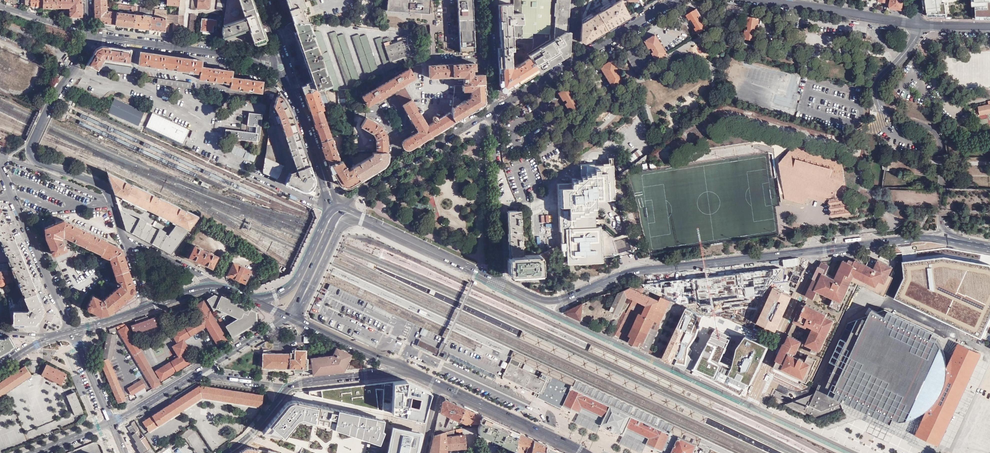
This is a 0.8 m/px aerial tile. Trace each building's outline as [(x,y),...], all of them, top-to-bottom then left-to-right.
[(82,19),(82,1),(80,0),(43,0),(43,8),(64,9),(64,13),(62,13),(62,17),(70,17),(72,21),(74,23),(78,23),(79,22),(81,20),(82,19)] [(114,30),(115,25),(117,13),(105,11),(105,10),(107,10),(107,0),(105,0),(94,0),(95,18),(99,23),(98,28),(114,30)] [(197,8),(209,8),(210,0),(198,0),(197,8)] [(216,10),(223,11),(225,0),(218,0),(216,10)] [(222,33),(224,38),(251,29),(257,44),(266,41),(251,0),(226,0),(222,33)] [(308,23),(305,14),(304,14),(302,8),(305,7),(303,0),(286,0),(286,2),(289,10),(293,23),(308,23)] [(386,10),(408,12),(409,9),(422,10),(422,12),(429,13),(430,0),(387,0),(386,10)] [(472,0),(457,0),(460,52),(475,51),(472,0)] [(513,12),(524,12),(525,22),(511,23),(512,37),(532,38),(532,33),(550,33),(551,0),(513,0),(513,4),(513,9),(513,12)] [(555,3),(554,3),(553,16),(554,16),(553,39),(527,54),(533,63),(537,71),(549,65),(549,63),(566,52),(570,0),(555,0),(555,3)] [(608,7),(597,13),(607,29),(629,16),(619,0),(616,2),(608,7)] [(889,8),(902,10),(902,9),(905,10),(906,1),(905,1),(905,0),(890,0),(889,8)] [(926,17),(947,17),(945,1),(945,0),(924,0),(926,17)] [(976,19),(989,20),(989,0),(975,0),(976,19)] [(498,47),(499,67),(511,66),(510,50),(513,50),(512,37),(511,23),(525,22),(524,12),(513,12),(511,13),(510,4),(499,4),(501,47),(498,47)] [(118,5),(118,7),(132,9),(131,13),(136,13),(137,7),(118,5)] [(140,14),(152,15),(152,8),(141,7),(140,14)] [(695,30),(697,35),(707,30),(697,9),(686,15),(689,22),(692,21),(696,29),(695,30)] [(151,17),(150,30),(165,32),(166,14),(166,13),(157,12),(157,15),(155,15),(155,16),(154,16),(154,17),(151,17)] [(117,13),(115,25),(134,28),(136,15),(117,13)] [(580,40),(584,43),(607,29),(597,13),(589,18),(582,22),(580,40)] [(166,14),(165,32),(169,32),(170,23),(174,24),(173,33),(178,33),(179,19),(179,15),(166,14)] [(136,15),(134,28),(150,30),(151,17),(136,15)] [(756,43),(759,19),(747,18),(744,41),(756,43)] [(216,29),(217,20),(202,19),(202,30),(212,31),(212,29),(216,29)] [(302,87),(305,93),(316,89),(317,91),(325,90),(332,88),(313,33),(311,33),(308,23),(293,23),(298,38),(296,38),(311,81),(312,83),(302,87)] [(317,31),(313,33),(332,88),(333,90),(337,90),(341,90),(320,32),(317,31)] [(360,82),(343,34),(337,36),(336,32),(329,34),(348,89),(354,89),(355,87),(354,85),(360,82)] [(360,37),(359,34),(352,36),(367,79),(379,74),(366,35),(360,37)] [(403,56),(406,63),(412,61),(410,55),(412,55),(407,39),(408,39),(407,35),(397,38),(398,41),(392,44),(389,37),(383,39),(382,37),(375,39),(387,71),(399,66),(397,58),(403,56)] [(643,41),(653,62),(665,57),(656,35),(643,41)] [(96,50),(85,68),(97,70),(104,58),(129,62),(130,51),(102,47),(96,50)] [(202,61),(140,52),(138,65),(200,74),(199,79),(230,84),(229,89),(261,93),(262,82),(232,78),(233,71),(201,67),(202,61)] [(504,92),(537,71),(533,63),(532,63),(528,58),(524,61),(524,63),(516,68),(515,67),(514,67),(514,66),(513,67),(513,68),(511,69),(511,66),(499,67),(500,91),(504,92)] [(611,61),(599,68),(612,90),(624,83),(611,61)] [(462,84),(485,83),(484,74),(473,74),(473,72),(473,70),(475,70),(475,63),(445,64),(441,64),(437,64),(437,65),(429,65),(429,77),(462,75),(462,84)] [(102,64),(99,70),(132,75),(133,68),(102,64)] [(381,97),(394,90),(399,87),(405,83),(415,77),(409,68),(362,96),(368,105),(381,97)] [(784,76),(792,78),(788,93),(794,95),(799,77),(785,73),(784,76)] [(191,83),(156,78),(155,83),(191,88),(191,83)] [(394,90),(399,99),(412,99),(404,87),(406,86),(405,83),(399,87),(394,90)] [(449,113),(455,122),(470,112),(483,105),(485,102),(485,100),(485,83),(462,84),(455,85),(453,92),(462,91),(462,90),(470,89),(471,91),(472,94),(470,95),(468,96),(464,99),(465,100),(463,100),(450,109),(449,113)] [(579,107),(566,86),(556,92),(569,113),(579,107)] [(272,100),(270,106),(274,106),(277,113),(281,121),(296,167),(298,171),(292,174),(287,185),(299,191),(303,193),(306,193),(309,193),(310,192),(312,191),(313,190),(314,189),(315,187),(316,186),(316,184),(317,183),(316,181),(310,162),(295,122),(293,117),(288,106),(282,96),(279,92),(280,91),(277,88),(276,89),(274,88),(272,100)] [(305,93),(311,113),(322,109),(322,110),(323,109),(322,105),(317,91),(316,89),(305,93)] [(346,107),(346,99),(347,89),(341,90),(337,90),(339,107),(346,107)] [(325,90),(317,91),(322,105),(329,103),(325,90)] [(452,100),(450,107),(460,101),(457,96),(452,100)] [(138,124),(144,112),(115,99),(109,111),(138,124)] [(407,150),(409,150),(444,128),(455,122),(449,113),(438,119),(437,117),(435,116),(434,117),(433,118),(433,119),(434,121),(425,127),(422,123),(425,121),(420,113),(424,110),(424,109),(423,107),(421,107),(417,109),(412,100),(402,105),(410,117),(418,131),(415,133),(414,131),(413,132),(411,133),(412,135),(404,140),(402,142),(402,145),(403,148),(405,149),(407,150)] [(978,107),(980,114),(989,112),(989,104),(978,107)] [(311,113),(321,141),(330,137),(331,137),(322,110),(322,109),(311,113)] [(259,141),(260,133),(258,133),(259,127),(261,127),(263,114),(249,112),(247,126),(254,127),(254,133),(226,129),(225,137),(257,142),(257,141),(259,141)] [(146,126),(177,140),(182,129),(151,115),(146,126)] [(376,152),(387,152),(387,135),(380,126),(366,117),(360,126),(373,133),(376,138),(376,152)] [(269,135),(263,170),(263,173),(277,179),(279,174),(281,174),(284,166),(283,166),(284,163),(274,126),(273,126),(273,120),(269,120),(267,128),(268,129),(268,132),(269,135)] [(321,141),(329,165),(339,162),(330,137),(321,141)] [(819,193),(831,197),(834,216),(850,213),(841,159),(808,149),(789,144),(787,147),(761,140),(752,141),(753,146),(759,148),(759,145),(767,148),(766,150),(770,151),(771,150),(771,149),(774,150),(774,153),(776,160),(779,162),(782,177),(778,179),(780,192),(784,193),(807,199),(808,197),(813,193),(818,194),(819,193)] [(352,167),(360,180),(383,166),(386,162),(388,158),(387,152),(376,152),(373,152),(373,155),(352,167)] [(350,186),(360,180),(352,167),(347,170),(341,161),(339,162),(329,165),(335,180),(337,179),(339,183),(343,186),(347,186),(350,186)] [(611,166),(611,164),(603,164),(603,166),(594,167),(594,165),(581,166),(581,181),(577,181),(577,183),(572,183),(572,184),(558,185),(560,232),(562,232),(563,243),(561,243),(562,251),(564,251),(564,256),(568,256),(568,260),(564,260),(564,264),(568,264),(603,262),(601,227),(597,228),(596,216),(598,216),(597,201),(615,200),(613,166),(611,166)] [(171,255),(199,217),(107,173),(126,231),(171,255)] [(803,203),(807,199),(784,193),(785,198),(803,203)] [(826,202),(831,197),(819,193),(818,194),(813,193),(808,197),(826,202)] [(776,206),(778,229),(784,228),(783,205),(776,206)] [(1,239),(11,235),(2,211),(0,209),(0,239),(1,239)] [(522,248),(520,210),(508,211),(510,257),(508,257),(508,260),(509,274),(522,274),(532,273),(541,272),(541,255),(540,255),(536,255),(536,256),(522,256),(522,248)] [(100,314),(108,314),(133,292),(134,288),(122,250),(118,245),(64,220),(57,223),(56,222),(50,224),(51,226),(44,228),(45,236),(52,251),(51,251),(50,252),(50,253),(51,255),(52,256),(53,255),(65,250),(66,248),(65,245),(64,245),(61,238),(62,237),(67,235),(68,238),(100,253),(100,254),(108,258),(109,258),(116,280),(120,281),(116,283),(117,286),(118,286),(104,299),(102,298),(101,299),(93,295),(92,295),(86,308),(86,309),(87,310),(88,311),(90,310),(100,314)] [(15,243),(11,235),(1,239),(4,246),(2,247),(4,250),(5,250),(12,265),(9,266),(11,270),(14,269),(21,285),(19,286),(21,289),(22,288),(26,296),(36,292),(15,243)] [(237,256),(241,248),(234,244),(230,253),(237,256)] [(210,268),(215,257),(193,246),(187,258),(210,268)] [(980,340),(989,319),(989,266),(988,266),(943,258),(902,262),(904,279),(894,300),(980,340)] [(853,280),(859,283),(886,296),(894,278),(890,275),(894,267),(879,260),(875,268),(856,260),(855,262),(850,259),(849,262),(844,260),(835,279),(826,274),(830,266),(822,262),(820,267),(819,266),(813,278),(814,279),(807,295),(815,299),(819,291),(834,298),(831,305),(840,309),(853,280)] [(244,282),(250,269),(233,261),(226,274),(244,282)] [(1,285),(3,285),(4,283),(8,282),(8,284),(13,284),(12,279),(11,279),(10,274),(11,274),(9,270),(8,270),(7,263),(0,264),(0,285),(1,285)] [(779,268),(642,284),(645,288),(656,293),(671,301),(682,305),(762,297),(780,271),(780,269),(779,268)] [(797,285),(801,277),(793,273),(789,281),(797,285)] [(285,285),(283,278),(270,281),(272,288),(285,285)] [(637,285),(630,286),(631,287),(619,293),(611,311),(619,314),(627,296),(633,299),(627,313),(623,312),(611,334),(662,358),(664,354),(649,347),(668,307),(671,309),(673,305),(670,303),(671,301),(665,298),(656,293),(654,298),(643,293),(645,288),(644,288),(637,285)] [(757,323),(775,332),(792,296),(773,287),(757,323)] [(44,310),(36,292),(26,296),(22,297),(15,300),(9,302),(11,323),(35,323),(44,310)] [(229,331),(232,337),(256,322),(256,313),(222,297),(221,299),(215,296),(208,300),(213,310),(217,308),(239,318),(226,326),(229,331)] [(206,326),(218,345),(227,340),(203,301),(194,307),(201,317),(172,335),(178,344),(173,347),(179,357),(156,371),(161,380),(190,363),(184,354),(190,351),(183,340),(206,326)] [(582,320),(583,303),(566,311),(567,312),(568,314),(582,320)] [(806,306),(802,304),(794,321),(807,327),(809,325),(814,328),(807,343),(821,351),(836,319),(827,315),(828,313),(807,303),(806,306)] [(664,354),(662,358),(672,363),(674,359),(677,361),(675,365),(684,371),(691,360),(688,355),(691,350),(689,348),(697,337),(698,330),(704,317),(685,309),(664,354)] [(814,394),(784,405),(817,421),(843,412),(839,402),(840,400),(890,423),(892,418),(899,422),(906,421),(913,419),(920,415),(926,411),(915,435),(938,447),(980,356),(958,345),(946,369),(945,361),(943,355),(942,350),(939,346),(936,342),(931,339),(933,334),(886,311),(878,314),(873,311),(870,317),(848,324),(814,394)] [(147,316),(135,321),(136,324),(131,326),(133,334),(156,327),(153,318),(148,320),(147,316)] [(227,333),(229,331),(226,326),(220,318),(219,319),(218,319),(227,333)] [(116,327),(152,388),(160,384),(125,324),(116,327)] [(716,326),(696,374),(745,397),(755,377),(768,348),(716,326)] [(111,359),(116,335),(108,334),(103,357),(111,359)] [(784,342),(776,359),(778,360),(775,366),(808,382),(809,380),(810,380),(816,368),(814,367),(818,359),(809,355),(807,360),(794,355),(795,353),(797,354),(803,341),(790,335),(786,343),(784,342)] [(8,336),(0,340),(0,356),(14,347),(8,336)] [(436,357),(440,349),(420,340),(416,347),(436,357)] [(982,378),(989,360),(989,346),(985,344),(980,356),(983,357),(975,375),(982,378)] [(502,353),(485,345),(481,353),(498,361),(502,353)] [(342,351),(336,348),(332,356),(328,356),(328,359),(325,359),(324,357),(310,359),(312,375),(325,373),(344,371),(351,355),(345,352),(344,354),(341,352),(342,351)] [(295,354),(263,354),(263,367),(295,368),(295,373),(301,373),(302,368),(306,368),(306,360),(308,360),(308,356),(305,356),(305,350),(295,350),(295,354)] [(680,437),(699,445),(702,438),(649,414),(514,351),(511,357),(514,358),(522,362),(544,372),(672,433),(674,434),(677,435),(680,437)] [(522,362),(514,358),(509,367),(505,376),(506,377),(510,379),(541,393),(539,397),(548,401),(562,408),(564,403),(566,404),(567,404),(570,406),(577,409),(581,411),(580,414),(602,424),(602,423),(607,426),(613,429),(620,432),(624,434),(624,435),(646,446),(647,444),(647,443),(659,448),(663,451),(666,446),(672,433),(629,413),(616,407),(544,372),(541,377),(520,366),(522,362)] [(119,406),(127,403),(108,359),(101,362),(119,406)] [(62,385),(67,374),(46,364),(41,375),(62,385)] [(0,379),(0,397),(32,375),(25,366),(20,369),(18,367),(0,379)] [(132,395),(146,387),(141,380),(127,388),(132,395)] [(426,390),(407,380),(326,388),(308,391),(309,395),(396,413),(396,412),(410,415),(413,408),(416,409),(426,390)] [(198,387),(196,383),(175,396),(175,397),(176,400),(144,421),(142,422),(149,432),(202,398),(261,407),(263,396),(199,386),(198,387)] [(84,412),(75,392),(65,396),(74,416),(84,412)] [(959,419),(960,418),(962,419),(973,396),(966,393),(955,417),(959,419)] [(458,420),(463,407),(445,398),(441,400),(434,431),(454,425),(455,425),(458,420)] [(381,429),(383,420),(349,412),(296,401),(293,400),(291,401),(289,401),(287,402),(286,403),(284,405),(288,407),(283,412),(280,409),(268,424),(274,429),(270,434),(285,437),(294,426),(295,425),(297,424),(298,424),(300,424),(340,430),(378,443),(383,430),(381,429)] [(481,415),(463,407),(458,420),(465,423),(477,424),(478,422),(481,415)] [(412,417),(416,409),(413,408),(410,415),(396,412),(396,413),(412,417)] [(383,420),(383,419),(349,412),(383,420)] [(599,432),(602,424),(580,414),(577,421),(599,432)] [(518,432),(481,415),(478,422),(480,423),(478,428),(478,433),(517,452),(518,432)] [(268,424),(262,432),(270,434),(274,429),(268,424)] [(454,425),(434,431),(433,436),(455,431),(454,425)] [(392,426),(386,452),(417,452),(422,432),(392,426)] [(433,436),(430,452),(447,452),(447,450),(466,448),(465,435),(456,437),(455,431),(433,436)] [(532,439),(518,432),(517,452),(529,452),(532,439)] [(146,437),(141,441),(140,439),(139,439),(135,433),(132,435),(133,438),(136,442),(135,442),(136,445),(138,448),(137,448),(138,451),(140,452),(156,452),(146,437)] [(672,433),(666,446),(674,450),(680,437),(677,435),(674,434),(672,433)] [(643,452),(646,446),(624,435),(620,442),(643,452)] [(699,445),(680,437),(674,450),(673,452),(695,452),(699,445)] [(545,445),(532,439),(529,452),(544,452),(545,445)]
